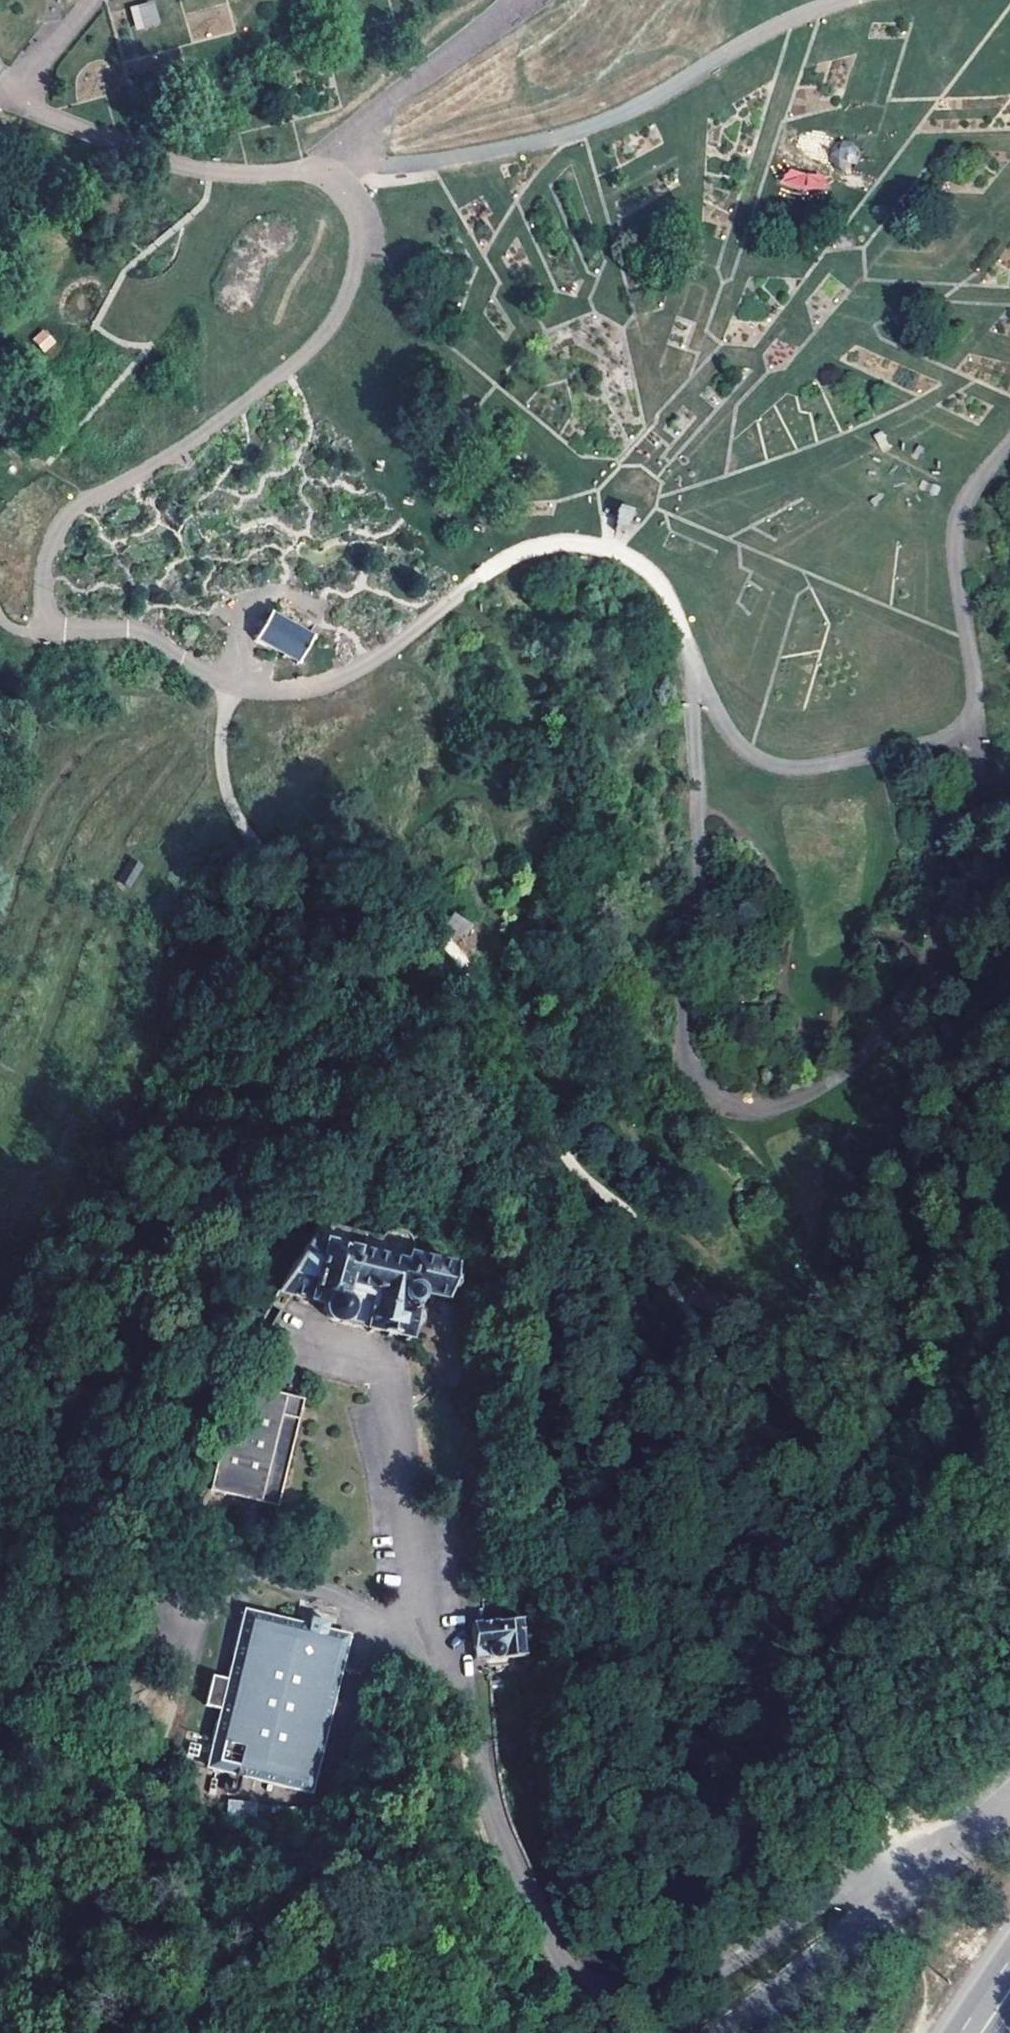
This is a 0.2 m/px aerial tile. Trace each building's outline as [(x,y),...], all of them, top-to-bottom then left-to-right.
[(160,25),(154,0),(153,0),(129,6),(136,31),(160,25)] [(781,184),(825,193),(829,176),(784,167),(781,184)] [(31,342),(48,353),(57,339),(41,328),(31,342)] [(61,340),(52,350),(62,359),(71,349),(61,340)] [(314,636),(271,611),(255,640),(298,664),(314,636)] [(455,911),(445,926),(463,938),(473,924),(455,911)] [(323,1233),(315,1231),(276,1295),(303,1301),(319,1304),(319,1308),(320,1311),(321,1313),(322,1314),(324,1316),(326,1317),(328,1319),(330,1320),(336,1320),(341,1319),(344,1318),(369,1325),(412,1337),(414,1326),(417,1325),(419,1324),(421,1322),(422,1319),(423,1315),(422,1312),(420,1310),(417,1308),(419,1296),(422,1293),(422,1291),(444,1296),(454,1259),(414,1249),(404,1247),(403,1255),(361,1244),(323,1233)] [(234,1381),(209,1487),(247,1496),(276,1503),(303,1398),(234,1381)] [(208,1736),(199,1773),(314,1800),(354,1630),(239,1602),(221,1677),(216,1676),(211,1674),(203,1707),(214,1709),(208,1736)] [(496,1657),(522,1656),(520,1618),(497,1620),(470,1621),(471,1647),(472,1659),(484,1658),(493,1658),(496,1657)] [(254,1815),(255,1801),(228,1799),(227,1813),(254,1815)] [(290,2027),(291,2032),(304,2032),(303,2025),(290,2027)]
